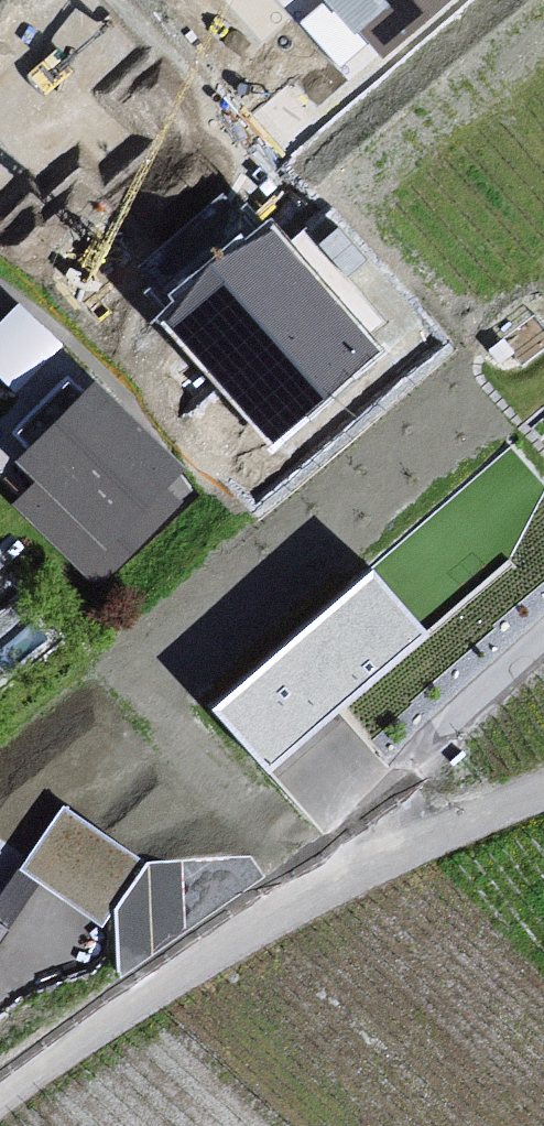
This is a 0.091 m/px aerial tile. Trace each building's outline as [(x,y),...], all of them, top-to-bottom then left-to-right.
[(385,59),(451,0),(332,0),(385,59)] [(40,22),(13,39),(38,78),(64,61),(40,22)] [(271,226),(160,324),(273,451),(383,353),(271,226)] [(184,468),(100,382),(87,395),(72,379),(15,435),(28,448),(16,459),(37,482),(16,502),(97,585),(178,507),(161,490),(184,468)] [(430,636),(377,575),(216,714),(268,775),(430,636)] [(104,916),(147,850),(63,795),(20,861),(104,916)] [(9,921),(0,915),(0,935),(9,921)]
